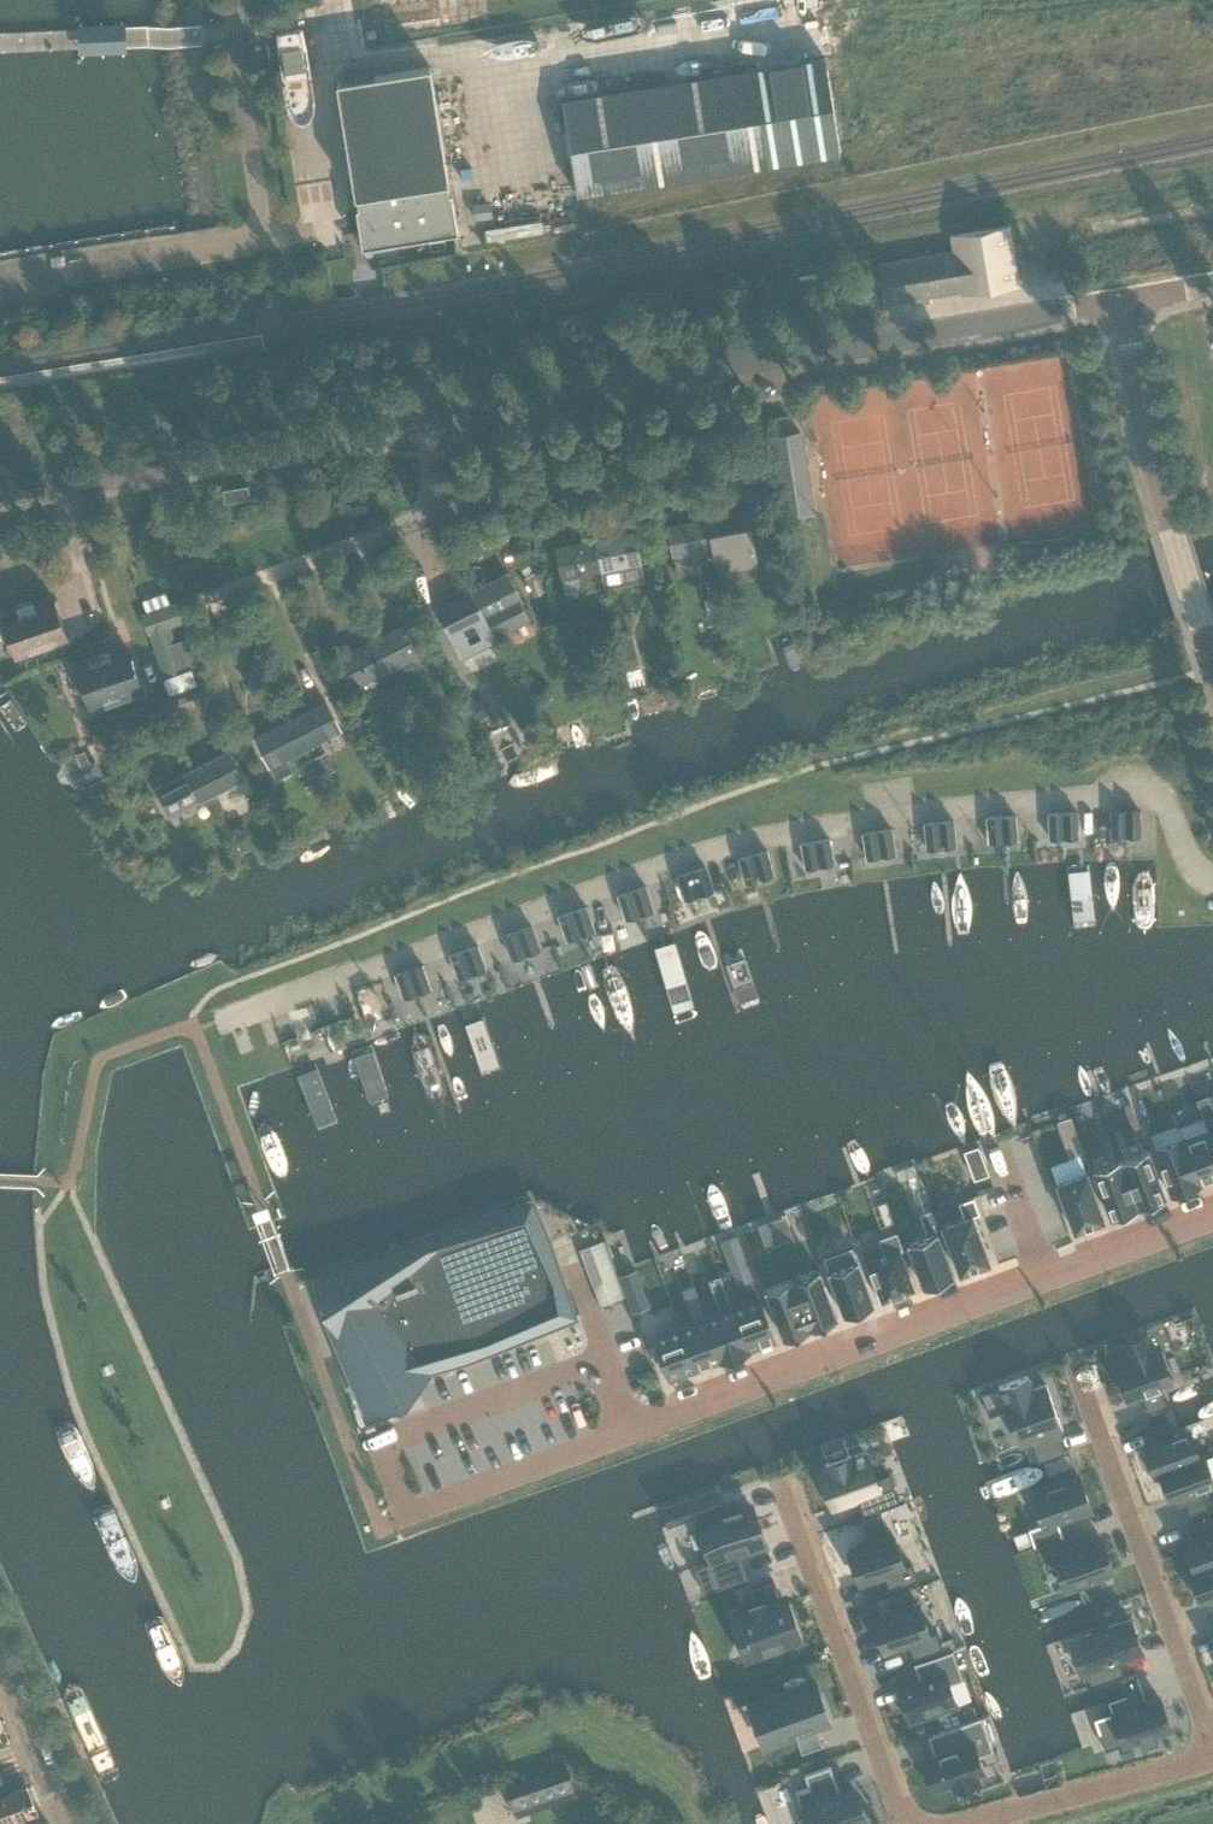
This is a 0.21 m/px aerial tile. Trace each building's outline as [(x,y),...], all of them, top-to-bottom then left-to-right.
[(256,21),(256,32),(266,32),(266,21),(256,21)] [(127,26),(80,28),(81,55),(128,53),(127,26)] [(825,58),(562,100),(578,195),(840,153),(825,58)] [(346,80),(336,81),(338,98),(339,98),(352,181),(354,196),(356,196),(358,205),(354,206),(361,245),(393,240),(396,253),(409,251),(407,238),(458,230),(452,190),(449,191),(447,182),(449,182),(447,166),(446,166),(433,83),(431,66),(421,67),(421,68),(346,80)] [(906,259),(878,264),(884,303),(916,298),(917,303),(931,301),(930,296),(961,290),(961,293),(1019,283),(1009,225),(951,235),(954,250),(921,256),(920,250),(905,253),(906,259)] [(800,490),(809,489),(800,433),(772,438),(783,508),(786,508),(787,516),(793,515),(801,514),(804,513),(800,490)] [(764,469),(752,471),(752,473),(754,483),(766,481),(764,469)] [(225,503),(250,499),(248,486),(223,490),(225,503)] [(707,519),(712,551),(717,574),(756,567),(746,512),(707,519)] [(674,558),(712,551),(707,519),(668,526),(674,558)] [(595,541),(601,572),(640,564),(634,533),(595,541)] [(579,577),(601,572),(595,541),(556,548),(562,580),(563,580),(565,591),(581,588),(579,577)] [(547,589),(537,570),(525,576),(535,595),(547,589)] [(472,591),(486,620),(487,620),(495,637),(530,619),(507,573),(472,591)] [(717,583),(708,584),(710,593),(718,591),(721,591),(719,582),(717,583)] [(451,638),(486,620),(472,591),(436,609),(451,638)] [(722,611),(720,596),(705,599),(708,614),(722,611)] [(15,656),(66,638),(53,598),(2,616),(15,656)] [(148,614),(143,615),(150,633),(170,626),(186,621),(179,603),(171,606),(149,613),(148,614)] [(610,612),(595,609),(591,626),(610,630),(612,623),(608,622),(610,612)] [(409,623),(374,641),(388,670),(423,652),(409,623)] [(632,634),(615,638),(628,688),(645,684),(632,634)] [(186,673),(173,635),(153,642),(166,680),(186,673)] [(353,688),(388,670),(374,641),(339,659),(353,688)] [(89,706),(141,688),(127,648),(76,666),(89,706)] [(280,654),(265,662),(275,680),(289,672),(280,654)] [(270,682),(260,664),(246,672),(255,690),(270,682)] [(395,685),(383,691),(393,710),(405,704),(395,685)] [(492,714),(485,700),(483,701),(472,707),(479,720),(492,714)] [(325,702),(290,720),(305,748),(340,730),(325,702)] [(458,714),(464,726),(476,720),(470,708),(458,714)] [(191,728),(185,714),(173,720),(179,734),(191,728)] [(287,757),(305,748),(290,720),(255,738),(270,766),(277,779),(293,770),(287,757)] [(413,741),(402,745),(411,770),(422,766),(413,741)] [(75,789),(104,775),(96,759),(91,762),(86,751),(78,754),(78,752),(62,760),(67,772),(75,789)] [(336,769),(327,751),(312,758),(321,776),(336,769)] [(227,752),(192,770),(206,798),(242,780),(227,752)] [(317,773),(311,760),(302,764),(309,777),(317,773)] [(206,798),(192,770),(156,788),(171,816),(206,798)] [(1125,835),(1125,811),(1094,812),(1095,836),(1125,835)] [(1156,835),(1156,811),(1125,811),(1125,835),(1156,835)] [(1095,836),(1094,812),(1063,813),(1064,837),(1095,836)] [(1064,837),(1063,813),(1032,814),(1033,838),(1064,837)] [(1033,838),(1032,814),(1001,817),(1003,841),(1033,838)] [(1003,841),(1001,817),(970,819),(972,843),(1003,841)] [(972,843),(970,819),(939,823),(941,847),(972,843)] [(941,847),(939,823),(908,827),(911,851),(941,847)] [(911,851),(908,827),(877,831),(881,855),(911,851)] [(881,855),(877,831),(846,836),(850,860),(881,855)] [(850,860),(846,836),(815,842),(820,866),(850,860)] [(820,866),(815,842),(797,846),(802,869),(820,866)] [(777,875),(771,851),(754,856),(759,879),(777,875)] [(759,879),(754,856),(736,860),(742,883),(759,879)] [(716,890),(710,866),(692,871),(699,894),(716,890)] [(699,894),(692,871),(675,876),(681,899),(699,894)] [(656,907),(649,884),(632,889),(639,912),(656,907)] [(639,912),(632,889),(614,895),(622,918),(639,912)] [(597,926),(589,903),(572,909),(580,932),(597,926)] [(580,932),(572,909),(557,915),(565,937),(580,932)] [(532,924),(517,929),(525,952),(540,946),(532,924)] [(525,952),(517,929),(502,934),(511,957),(525,952)] [(486,966),(477,943),(463,949),(471,971),(486,966)] [(471,971),(463,949),(448,954),(456,977),(471,971)] [(423,963),(408,968),(416,991),(431,986),(423,963)] [(416,991),(408,968),(394,973),(402,996),(416,991)] [(1203,1085),(1194,1089),(1197,1099),(1207,1096),(1203,1085)] [(1072,1117),(1057,1122),(1064,1142),(1079,1136),(1072,1117)] [(1212,1180),(1212,1146),(1208,1133),(1183,1142),(1182,1139),(1181,1140),(1198,1187),(1199,1186),(1199,1185),(1212,1180)] [(1181,1140),(1154,1149),(1171,1196),(1198,1187),(1181,1140)] [(1164,1199),(1147,1150),(1120,1160),(1138,1209),(1164,1199)] [(1138,1209),(1120,1160),(1093,1170),(1111,1218),(1138,1209)] [(970,1166),(975,1180),(989,1175),(984,1161),(970,1166)] [(1075,1231),(1104,1221),(1086,1172),(1057,1183),(1075,1231)] [(960,1274),(990,1263),(972,1216),(979,1214),(973,1198),(959,1203),(964,1217),(942,1225),(960,1274)] [(572,1316),(531,1202),(318,1281),(360,1392),(389,1376),(415,1361),(417,1363),(441,1354),(444,1363),(572,1316)] [(906,1248),(900,1231),(880,1238),(886,1252),(867,1259),(883,1302),(917,1290),(902,1249),(906,1248)] [(953,1276),(937,1231),(908,1242),(924,1287),(953,1276)] [(737,1235),(722,1241),(738,1286),(754,1280),(737,1235)] [(847,1266),(831,1272),(847,1317),(877,1306),(855,1247),(842,1252),(847,1266)] [(637,1269),(619,1276),(619,1277),(630,1307),(648,1300),(637,1269)] [(819,1269),(792,1279),(810,1328),(837,1319),(819,1269)] [(792,1279),(765,1289),(784,1339),(810,1329),(810,1328),(792,1279)] [(755,1302),(728,1312),(744,1355),(771,1345),(755,1302)] [(728,1312),(702,1322),(718,1365),(744,1355),(728,1312)] [(702,1322),(677,1331),(692,1374),(718,1365),(702,1322)] [(677,1331),(650,1341),(666,1384),(692,1374),(677,1331)] [(1129,1363),(1116,1368),(1127,1400),(1141,1395),(1148,1413),(1167,1406),(1160,1388),(1171,1384),(1160,1352),(1153,1354),(1146,1336),(1122,1345),(1129,1363)] [(1027,1374),(980,1391),(988,1413),(1005,1407),(1018,1444),(1062,1428),(1045,1383),(1032,1388),(1027,1374)] [(1203,1456),(1198,1458),(1189,1433),(1174,1438),(1167,1419),(1151,1424),(1155,1435),(1148,1437),(1151,1446),(1145,1448),(1154,1476),(1160,1474),(1204,1458),(1203,1456)] [(864,1459),(863,1456),(861,1456),(862,1458),(859,1460),(858,1457),(856,1458),(857,1461),(853,1463),(851,1458),(826,1466),(828,1472),(820,1475),(832,1509),(857,1500),(863,1516),(899,1503),(889,1475),(876,1480),(867,1458),(864,1459)] [(1190,1513),(1205,1508),(1198,1489),(1212,1483),(1204,1458),(1160,1474),(1169,1499),(1175,1497),(1178,1506),(1186,1503),(1190,1513)] [(1078,1477),(1030,1494),(1041,1525),(1028,1530),(1034,1547),(1061,1537),(1056,1523),(1090,1511),(1078,1477)] [(722,1507),(715,1487),(658,1507),(665,1528),(695,1517),(711,1561),(694,1567),(703,1593),(747,1577),(746,1574),(745,1575),(738,1553),(765,1543),(761,1532),(762,1532),(760,1527),(759,1527),(752,1506),(742,1510),(740,1507),(721,1513),(723,1517),(720,1518),(716,1509),(722,1507)] [(1195,1571),(1190,1573),(1190,1575),(1212,1567),(1212,1530),(1208,1517),(1193,1522),(1195,1533),(1189,1535),(1192,1544),(1186,1546),(1195,1571)] [(1027,1532),(1014,1536),(1019,1550),(1032,1545),(1027,1532)] [(893,1535),(848,1552),(859,1583),(904,1567),(893,1535)] [(1100,1538),(1052,1555),(1064,1589),(1112,1573),(1100,1538)] [(1190,1575),(1199,1601),(1206,1599),(1209,1608),(1212,1606),(1212,1567),(1190,1575)] [(748,1604),(730,1611),(742,1642),(752,1638),(758,1655),(800,1640),(783,1592),(765,1598),(764,1596),(747,1602),(748,1604)] [(889,1596),(878,1601),(881,1611),(893,1607),(889,1596)] [(917,1603),(872,1620),(884,1651),(929,1635),(917,1603)] [(1131,1619),(1072,1640),(1084,1672),(1112,1662),(1142,1651),(1131,1619)] [(953,1637),(942,1641),(946,1652),(952,1650),(957,1648),(953,1637)] [(919,1679),(897,1688),(909,1722),(957,1705),(949,1684),(963,1679),(952,1650),(914,1663),(919,1679)] [(815,1681),(766,1699),(781,1740),(795,1734),(802,1753),(822,1746),(816,1727),(829,1722),(815,1681)] [(1118,1727),(1101,1733),(1107,1750),(1140,1739),(1142,1744),(1159,1738),(1156,1733),(1170,1728),(1158,1695),(1114,1711),(1119,1725),(1117,1725),(1118,1727)] [(936,1755),(923,1760),(933,1789),(952,1783),(954,1790),(979,1781),(976,1774),(983,1771),(973,1742),(956,1748),(954,1741),(934,1748),(936,1755)] [(11,1769),(6,1749),(0,1751),(0,1772),(11,1769)] [(829,1763),(804,1772),(808,1784),(795,1789),(805,1817),(809,1816),(812,1823),(846,1823),(864,1818),(853,1787),(839,1792),(829,1763)] [(578,1797),(568,1767),(506,1787),(516,1817),(578,1797)] [(37,1813),(27,1787),(0,1797),(0,1823),(8,1823),(37,1813)]
